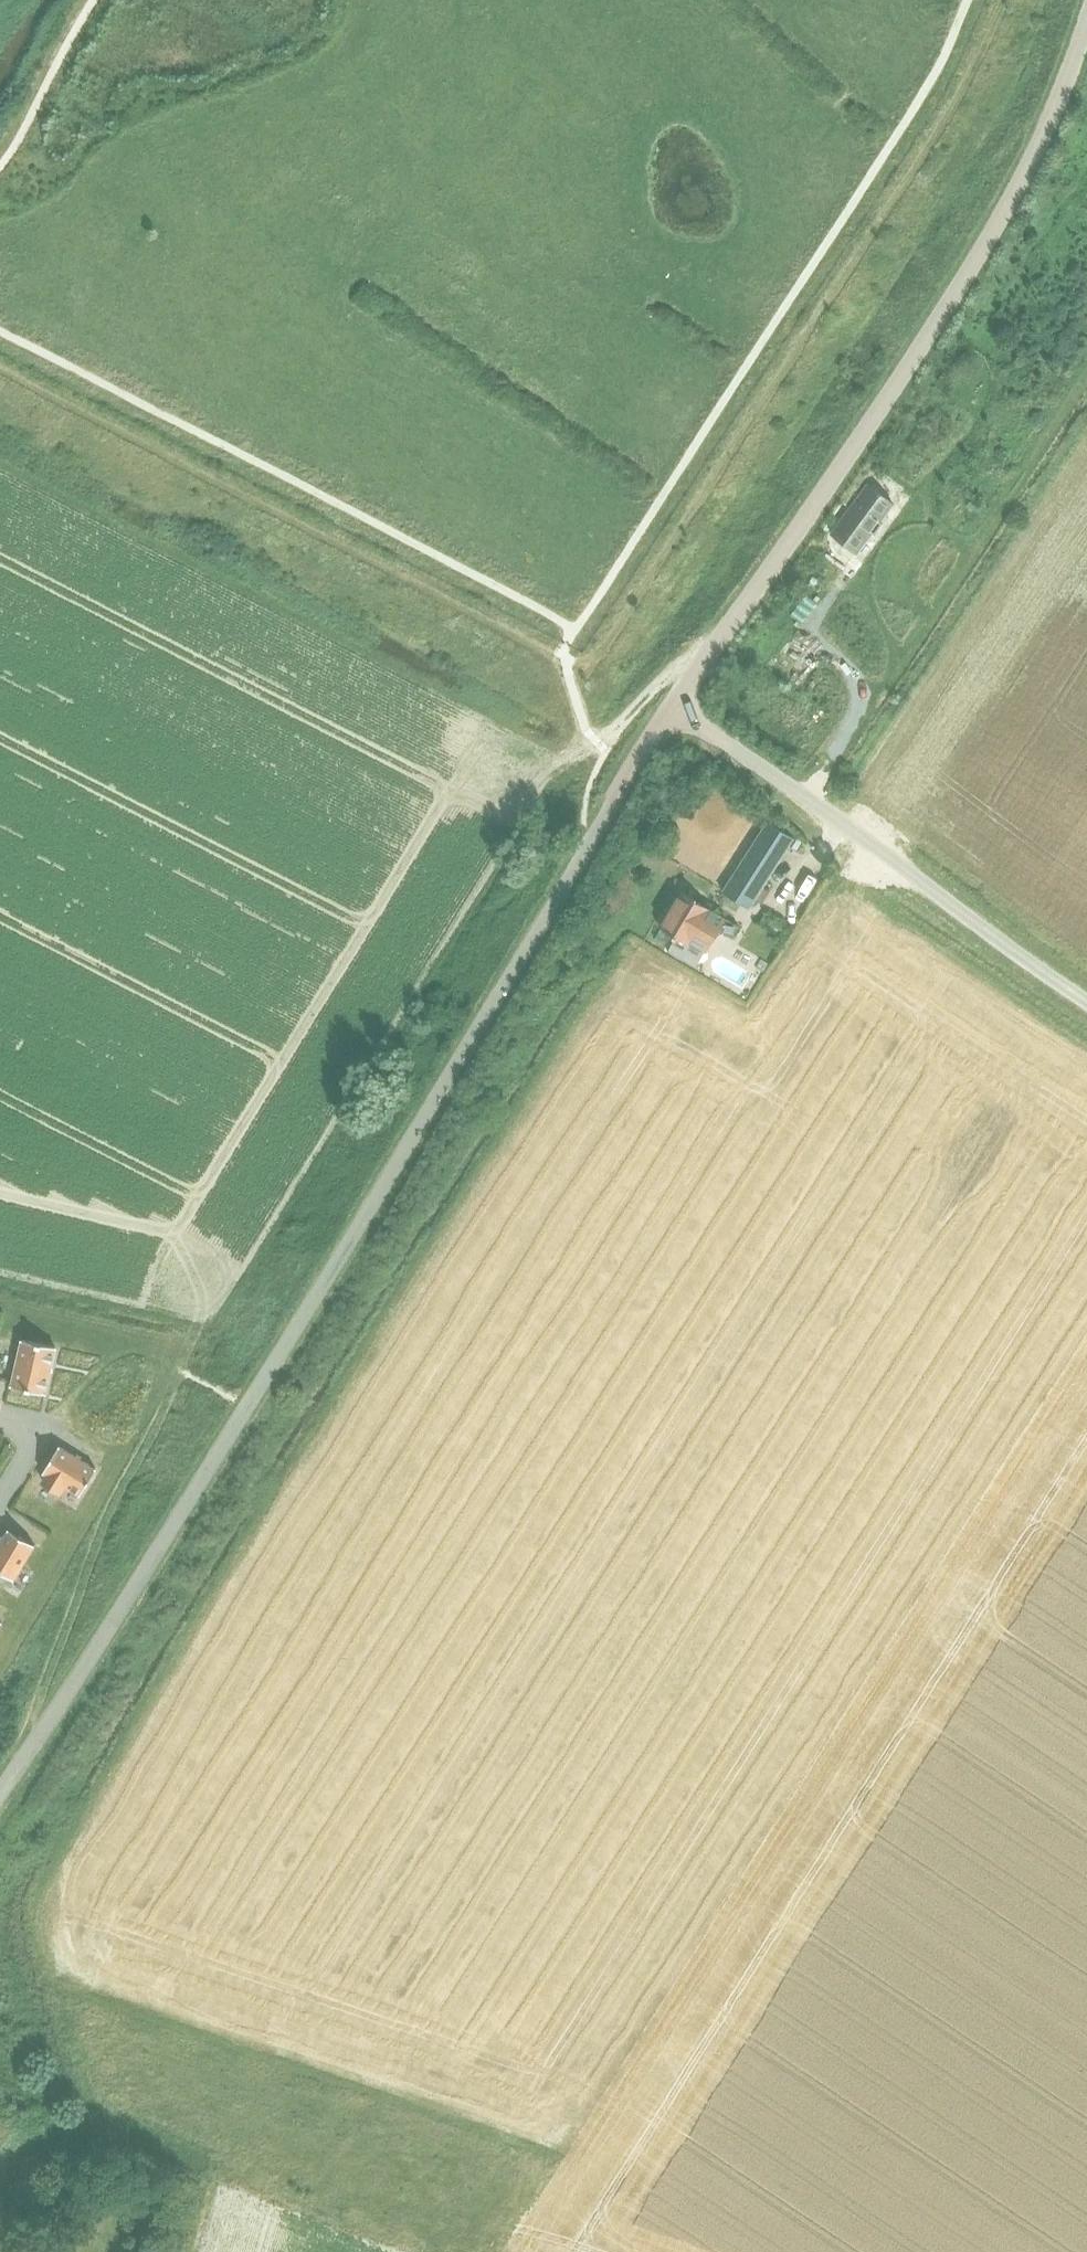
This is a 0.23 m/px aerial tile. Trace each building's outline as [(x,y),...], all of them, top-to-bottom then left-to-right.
[(866,484),(830,534),(856,553),(871,532),(873,533),(881,523),(879,521),(892,503),(866,484)] [(748,909),(791,838),(765,822),(722,893),(748,909)] [(737,927),(723,919),(681,893),(659,929),(701,955),(716,931),(730,939),(737,927)] [(44,1394),(55,1347),(21,1339),(18,1355),(10,1386),(18,1387),(44,1394)] [(95,1468),(58,1446),(42,1472),(45,1474),(42,1479),(61,1491),(65,1485),(80,1494),(95,1468)] [(8,1528),(0,1541),(0,1572),(13,1579),(34,1544),(8,1528)]
